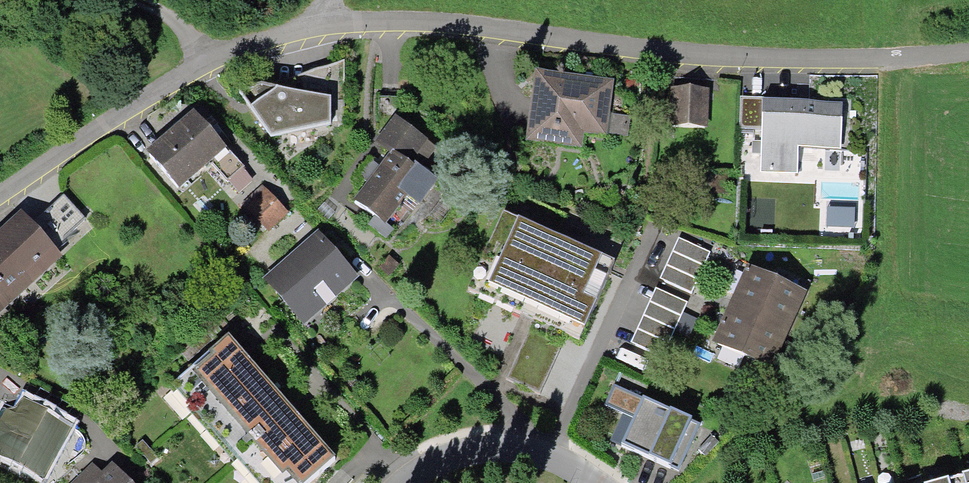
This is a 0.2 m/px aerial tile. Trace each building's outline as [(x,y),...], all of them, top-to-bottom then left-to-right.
[(333,65),(240,92),(271,137),(329,123),(333,65)] [(613,79),(537,70),(528,139),(579,146),(581,133),(606,136),(613,79)] [(708,89),(672,88),(671,125),(707,126),(708,89)] [(843,100),(741,97),(740,129),(762,129),(761,173),(798,174),(799,148),(842,150),(843,100)] [(378,127),(386,128),(373,145),(386,155),(379,165),(370,159),(357,176),(365,182),(351,201),(373,217),(367,225),(387,240),(413,204),(419,209),(441,180),(424,168),(438,148),(402,121),(403,99),(379,98),(378,127)] [(193,113),(148,152),(179,187),(210,160),(227,179),(241,167),(193,113)] [(263,188),(244,205),(267,231),(287,214),(263,188)] [(0,236),(0,314),(92,228),(61,195),(31,223),(23,214),(0,236)] [(325,204),(317,211),(326,220),(334,213),(325,204)] [(857,229),(856,210),(826,211),(827,231),(857,229)] [(617,264),(503,211),(466,292),(531,323),(507,375),(544,392),(570,337),(581,342),(617,264)] [(318,232),(265,278),(304,322),(357,277),(318,232)] [(712,246),(680,232),(660,278),(692,291),(712,246)] [(388,257),(380,268),(390,275),(398,265),(388,257)] [(806,293),(743,266),(726,305),(789,333),(806,293)] [(688,302),(658,289),(634,343),(664,356),(688,302)] [(789,333),(726,305),(710,344),(771,371),(789,333)] [(222,334),(167,381),(254,482),(310,482),(333,463),(222,334)] [(699,426),(632,396),(612,443),(679,472),(699,426)] [(68,430),(13,403),(0,428),(0,459),(42,480),(68,430)] [(102,459),(77,482),(124,482),(102,459)] [(941,482),(968,482),(968,475),(941,482)]
